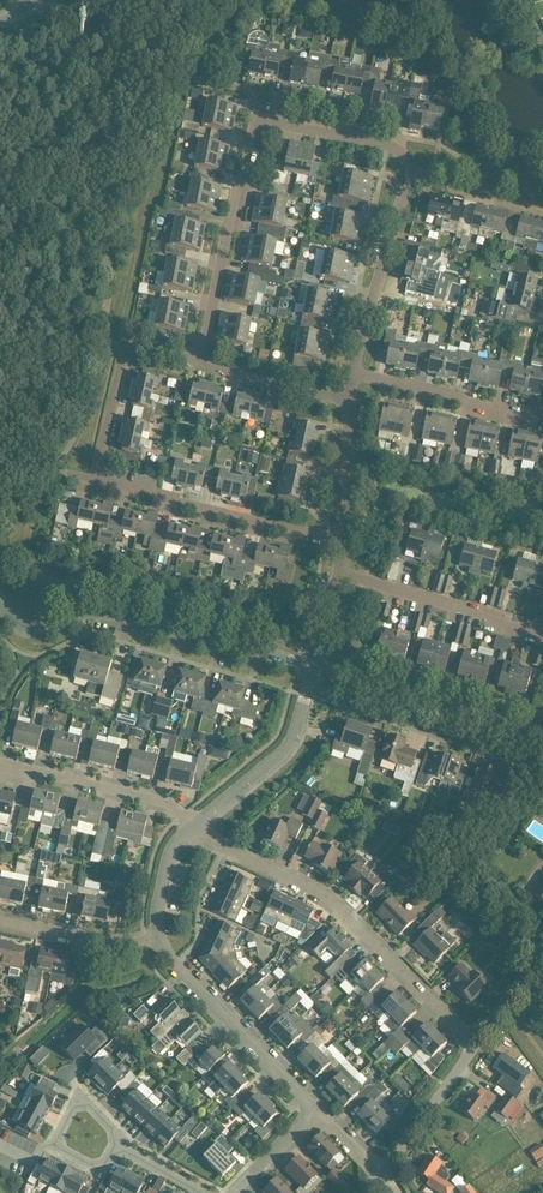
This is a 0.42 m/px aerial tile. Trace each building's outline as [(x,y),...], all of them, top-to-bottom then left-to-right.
[(251,61),(248,74),(262,76),(263,71),(266,54),(268,43),(268,41),(268,40),(268,38),(267,36),(266,35),(265,34),(264,33),(263,32),(261,32),(259,31),(258,31),(257,31),(256,31),(254,32),(252,33),(251,34),(250,34),(250,35),(249,36),(248,38),(247,44),(244,60),(251,61)] [(376,43),(365,41),(364,48),(374,50),(376,43)] [(262,76),(277,79),(279,66),(285,68),(288,52),(280,51),(281,47),(268,44),(267,54),(266,54),(263,71),(262,76)] [(305,79),(308,62),(297,60),(298,54),(288,52),(285,68),(292,69),(290,82),(304,85),(305,79)] [(310,56),(309,62),(308,62),(305,79),(304,85),(318,87),(320,74),(327,76),(330,60),(320,58),(310,56)] [(331,90),(345,93),(346,87),(351,64),(340,62),(330,60),(327,76),(334,77),(331,90)] [(346,87),(345,93),(359,95),(362,82),(368,83),(371,68),(361,66),(351,64),(346,87)] [(381,107),(385,108),(386,102),(389,85),(378,83),(381,70),(371,68),(368,83),(375,85),(370,110),(380,112),(381,107)] [(385,108),(399,110),(402,97),(409,99),(411,83),(401,81),(400,88),(389,85),(386,102),(385,108)] [(421,85),(411,83),(409,99),(418,101),(421,85)] [(238,107),(229,105),(208,101),(205,114),(232,119),(234,112),(236,112),(238,107)] [(425,122),(424,128),(438,130),(441,117),(447,118),(450,103),(440,101),(439,107),(429,105),(425,122)] [(424,128),(425,122),(429,105),(415,102),(409,130),(419,132),(420,127),(424,128)] [(232,119),(205,114),(202,127),(232,133),(233,127),(231,126),(232,119)] [(183,121),(182,129),(198,132),(200,125),(183,121)] [(196,134),(182,131),(180,138),(195,141),(196,134)] [(199,141),(197,154),(224,159),(226,152),(228,153),(230,147),(199,141)] [(297,175),(302,147),(295,146),(295,143),(290,142),(283,172),(297,175)] [(309,149),(302,147),(297,175),(310,177),(316,147),(310,146),(309,149)] [(197,154),(194,167),(224,173),(225,167),(223,167),(224,159),(197,154)] [(365,189),(368,190),(369,183),(372,183),(373,178),(343,172),(341,185),(365,189)] [(206,177),(190,174),(188,181),(192,181),(189,194),(216,200),(218,193),(220,193),(222,187),(205,184),(206,177)] [(333,197),(332,203),(347,207),(348,200),(368,204),(369,198),(366,197),(368,190),(365,189),(341,185),(338,198),(333,197)] [(189,194),(186,208),(216,213),(218,208),(215,207),(216,200),(189,194)] [(260,210),(284,215),(287,202),(257,196),(256,202),(258,203),(257,210),(260,210)] [(432,196),(431,202),(427,216),(443,220),(446,206),(448,200),(432,196)] [(448,200),(446,206),(443,220),(441,227),(455,231),(455,234),(457,235),(462,236),(468,216),(460,214),(463,204),(448,200)] [(167,202),(165,210),(179,213),(181,205),(167,202)] [(332,225),(357,230),(360,230),(361,223),(364,224),(365,218),(345,214),(347,207),(332,203),(332,204),(328,203),(324,223),(332,225)] [(477,207),(475,213),(474,217),(468,216),(462,236),(469,238),(470,234),(478,236),(486,238),(491,217),(493,211),(477,207)] [(270,233),(285,236),(286,228),(282,227),(284,215),(260,210),(257,210),(256,217),(253,216),(252,222),(271,226),(270,233)] [(493,211),(491,217),(486,238),(492,240),(493,233),(502,235),(501,240),(508,242),(512,227),(505,225),(507,215),(493,211)] [(523,248),(529,250),(537,222),(521,219),(519,229),(512,227),(508,242),(515,244),(517,239),(525,241),(523,248)] [(173,233),(200,238),(202,231),(204,232),(205,226),(175,220),(173,233)] [(529,250),(535,252),(537,244),(542,245),(542,224),(537,222),(529,250)] [(332,225),(330,238),(360,244),(361,238),(358,238),(360,230),(357,230),(332,225)] [(185,257),(187,249),(200,252),(201,246),(199,246),(200,238),(173,233),(170,245),(167,245),(165,253),(172,255),(180,256),(185,257)] [(248,242),(247,250),(250,250),(273,255),(282,257),(285,244),(283,244),(285,236),(270,233),(268,240),(247,236),(245,242),(248,242)] [(436,248),(437,241),(428,239),(422,238),(420,245),(436,248)] [(309,250),(311,242),(303,241),(301,248),(309,250)] [(433,264),(440,258),(442,250),(436,248),(420,245),(419,252),(409,249),(405,265),(410,266),(431,271),(433,264)] [(457,254),(459,247),(452,245),(450,252),(457,254)] [(269,270),(270,268),(280,270),(283,257),(282,257),(273,255),(250,250),(247,250),(245,257),(243,256),(241,262),(263,266),(262,273),(268,275),(268,274),(269,270)] [(533,262),(536,253),(528,251),(526,260),(533,262)] [(322,265),(344,269),(350,270),(351,263),(354,264),(355,258),(324,252),(322,265)] [(165,273),(192,279),(194,272),(196,272),(197,266),(179,263),(171,261),(167,260),(165,273)] [(516,261),(514,268),(530,272),(531,265),(516,261)] [(350,270),(344,269),(322,265),(317,264),(314,277),(350,284),(351,278),(348,277),(350,270)] [(431,271),(410,266),(405,265),(401,280),(423,285),(420,297),(445,303),(446,298),(463,303),(465,292),(456,290),(455,293),(427,286),(431,271)] [(537,282),(528,279),(530,272),(514,268),(513,275),(510,274),(506,290),(534,297),(537,282)] [(303,279),(304,272),(296,270),(295,271),(294,277),(303,279)] [(191,286),(192,279),(165,273),(162,286),(192,292),(193,287),(191,286)] [(231,281),(229,288),(233,289),(256,294),(265,295),(267,284),(283,287),(285,278),(276,276),(268,274),(268,275),(262,273),(260,281),(229,274),(228,280),(231,281)] [(233,289),(229,288),(228,295),(225,295),(224,301),(254,306),(256,294),(233,289)] [(308,290),(305,303),(332,309),(334,302),(336,302),(338,296),(308,290)] [(492,302),(490,310),(488,318),(503,322),(507,306),(530,312),(534,297),(506,290),(502,305),(492,302)] [(401,295),(399,302),(418,307),(420,299),(401,295)] [(157,314),(184,319),(186,312),(188,312),(189,307),(159,301),(157,314)] [(305,303),(302,316),(332,322),(334,316),(331,316),(332,309),(305,303)] [(387,311),(396,313),(398,305),(389,303),(387,311)] [(278,310),(270,308),(269,317),(277,318),(278,310)] [(431,315),(431,312),(428,310),(425,311),(423,314),(423,317),(426,319),(429,318),(431,315)] [(183,326),(184,319),(157,314),(154,327),(184,333),(185,327),(183,326)] [(223,321),(221,328),(249,334),(251,321),(221,315),(220,321),(223,321)] [(140,333),(141,324),(135,323),(134,324),(133,332),(140,333)] [(485,332),(493,334),(495,325),(486,324),(485,332)] [(249,334),(221,328),(220,336),(217,335),(216,341),(246,347),(249,334)] [(387,330),(383,351),(389,353),(386,365),(395,366),(394,370),(400,371),(402,362),(407,338),(396,336),(397,332),(387,330)] [(300,331),(297,344),(324,349),(326,342),(328,342),(330,336),(300,331)] [(517,355),(533,357),(536,338),(520,335),(517,355)] [(402,362),(400,371),(406,372),(406,369),(415,371),(418,359),(424,360),(427,345),(417,343),(418,340),(407,338),(402,362)] [(294,357),(293,365),(308,368),(310,360),(324,363),(326,357),(323,356),(324,349),(297,344),(294,357)] [(427,345),(424,360),(430,361),(428,373),(436,375),(436,379),(441,380),(443,370),(448,346),(437,344),(437,347),(427,345)] [(448,346),(443,370),(441,380),(447,381),(448,377),(457,379),(459,367),(465,369),(468,354),(469,351),(449,347),(449,346),(448,346)] [(259,359),(268,361),(270,351),(260,350),(259,359)] [(477,387),(483,388),(485,379),(488,362),(486,362),(488,354),(479,352),(478,356),(468,354),(465,369),(471,370),(469,382),(478,384),(477,387)] [(507,377),(510,362),(500,360),(499,365),(488,362),(485,379),(483,388),(488,389),(489,386),(498,388),(500,376),(507,377)] [(523,365),(510,362),(507,377),(513,379),(510,390),(519,392),(518,396),(524,397),(526,388),(530,371),(522,370),(523,365)] [(538,368),(531,366),(530,371),(526,388),(524,397),(530,398),(530,395),(539,396),(541,390),(542,390),(542,369),(538,368)] [(133,381),(131,390),(152,395),(153,389),(157,390),(161,374),(143,370),(141,377),(139,376),(138,382),(133,381)] [(182,402),(181,405),(196,408),(195,412),(202,413),(204,406),(209,385),(200,383),(199,387),(193,386),(192,388),(185,386),(182,402)] [(209,385),(204,406),(211,407),(210,411),(225,414),(228,405),(221,404),(223,393),(217,391),(218,387),(209,385)] [(174,400),(182,402),(184,390),(177,388),(174,400)] [(152,395),(131,390),(129,400),(133,401),(132,406),(143,409),(141,416),(155,419),(156,415),(152,414),(154,403),(157,404),(158,396),(152,395)] [(228,405),(225,414),(241,418),(242,414),(249,416),(253,395),(244,393),(243,397),(237,396),(235,407),(228,405)] [(253,395),(249,416),(256,417),(255,421),(270,425),(274,407),(267,405),(268,403),(262,402),(263,397),(253,395)] [(378,431),(394,434),(399,408),(384,405),(378,431)] [(399,408),(394,434),(409,437),(414,411),(399,408)] [(436,443),(437,443),(441,423),(442,417),(427,414),(421,440),(423,440),(422,446),(435,448),(436,443)] [(297,415),(293,431),(298,432),(296,438),(316,443),(319,434),(314,433),(316,427),(304,424),(306,417),(297,415)] [(123,425),(121,435),(148,441),(150,434),(147,433),(150,421),(155,423),(156,420),(155,419),(141,416),(140,423),(129,421),(128,426),(123,425)] [(442,417),(441,423),(437,443),(452,446),(457,420),(442,417)] [(480,452),(484,432),(485,426),(470,423),(464,449),(480,452)] [(480,452),(495,455),(500,429),(485,426),(484,432),(480,452)] [(218,440),(220,432),(213,430),(211,438),(218,440)] [(523,461),(527,441),(528,435),(513,432),(507,458),(523,461)] [(151,441),(148,441),(121,435),(119,444),(123,445),(122,451),(124,452),(123,459),(140,463),(144,448),(149,449),(151,441)] [(523,461),(538,464),(542,438),(528,435),(527,441),(523,461)] [(290,444),(287,460),(296,462),(298,455),(309,457),(310,452),(314,453),(316,443),(296,438),(290,437),(289,444),(290,444)] [(412,460),(420,462),(422,447),(415,446),(412,460)] [(171,449),(169,459),(167,467),(174,469),(171,480),(177,481),(176,486),(185,488),(190,468),(183,466),(184,462),(175,460),(178,450),(171,449)] [(256,465),(258,455),(249,453),(247,463),(256,465)] [(445,467),(453,469),(455,454),(447,453),(445,467)] [(457,455),(455,469),(461,470),(464,456),(457,455)] [(158,466),(165,467),(167,459),(160,458),(158,466)] [(288,476),(286,483),(296,485),(306,488),(309,478),(304,477),(305,471),(303,471),(305,464),(296,462),(287,460),(283,475),(288,476)] [(491,462),(488,474),(497,476),(497,474),(500,462),(493,460),(491,460),(491,462)] [(202,487),(204,476),(211,478),(213,468),(198,465),(197,469),(190,468),(185,488),(195,490),(196,486),(202,487)] [(213,468),(211,478),(218,479),(216,490),(221,492),(220,496),(230,498),(234,478),(227,476),(228,472),(213,468)] [(539,484),(540,484),(542,472),(533,470),(531,482),(531,483),(531,488),(538,489),(539,484)] [(497,474),(497,476),(495,483),(505,484),(506,476),(497,474)] [(241,479),(234,478),(230,498),(239,500),(240,496),(246,497),(247,495),(254,496),(258,479),(242,475),(241,479)] [(306,488),(296,485),(286,483),(285,490),(281,489),(277,505),(295,508),(296,501),(298,502),(300,496),(304,497),(306,488)] [(264,501),(266,494),(258,493),(257,499),(264,501)] [(95,510),(97,505),(82,501),(79,514),(71,512),(72,509),(59,506),(55,524),(76,529),(76,528),(90,532),(95,510)] [(104,506),(97,505),(95,510),(90,532),(91,532),(93,524),(101,526),(98,542),(110,545),(116,522),(110,521),(113,506),(104,504),(104,506)] [(126,512),(123,524),(116,522),(110,545),(111,545),(113,538),(120,540),(122,531),(137,535),(140,521),(141,515),(126,512)] [(141,515),(140,521),(137,535),(146,537),(144,545),(150,546),(149,549),(156,551),(160,536),(153,534),(157,516),(149,514),(148,517),(141,515)] [(408,525),(410,519),(410,517),(404,515),(403,517),(401,523),(408,525)] [(185,534),(186,529),(170,525),(167,537),(160,536),(156,551),(165,553),(180,557),(181,549),(185,534)] [(201,561),(205,546),(198,544),(201,530),(192,528),(192,530),(186,529),(185,534),(181,549),(190,551),(188,558),(201,561)] [(421,560),(426,541),(428,535),(412,531),(406,551),(417,554),(415,559),(421,560)] [(205,546),(201,561),(209,563),(209,562),(224,565),(229,545),(230,539),(214,535),(212,547),(205,546)] [(438,560),(444,540),(428,535),(426,541),(421,560),(426,562),(428,557),(438,560)] [(462,545),(464,538),(457,536),(455,543),(462,545)] [(230,539),(229,545),(224,565),(233,567),(232,569),(246,572),(249,556),(242,555),(246,540),(237,538),(236,540),(230,539)] [(474,575),(481,550),(465,545),(459,566),(470,569),(468,573),(474,575)] [(256,558),(249,556),(246,572),(254,574),(256,565),(270,568),(273,555),(275,549),(259,546),(256,558)] [(279,570),(277,579),(291,582),(294,567),(287,565),(290,550),(281,548),(281,551),(275,549),(273,555),(270,568),(279,570)] [(481,550),(474,575),(479,576),(481,572),(491,575),(497,554),(481,550)] [(100,553),(99,558),(107,561),(107,560),(109,553),(103,552),(100,553)] [(518,560),(516,565),(512,581),(523,583),(522,588),(528,590),(534,564),(518,560)] [(387,580),(395,582),(400,564),(392,562),(387,580)] [(528,590),(533,591),(534,586),(542,589),(542,566),(534,564),(528,590)] [(165,574),(173,576),(175,569),(167,567),(165,574)] [(438,574),(433,592),(440,594),(445,576),(438,574)] [(447,596),(451,585),(452,578),(445,576),(440,594),(447,596)] [(491,588),(486,606),(494,608),(499,590),(491,588)] [(506,592),(499,590),(494,608),(501,610),(506,592)] [(379,619),(386,621),(391,606),(383,604),(379,619)] [(416,613),(413,626),(411,632),(418,634),(424,615),(416,613)] [(427,630),(428,629),(431,617),(424,615),(418,634),(419,634),(420,628),(427,630)] [(464,626),(457,624),(451,643),(452,644),(459,645),(464,626)] [(471,628),(464,626),(459,645),(466,647),(471,628)] [(389,662),(397,632),(383,628),(376,653),(384,656),(383,660),(389,662)] [(411,636),(404,634),(397,632),(389,662),(395,663),(396,659),(404,661),(411,636)] [(497,635),(494,647),(494,648),(501,650),(505,637),(497,635)] [(512,639),(505,637),(501,650),(508,652),(512,639)] [(438,643),(424,639),(417,665),(425,667),(424,671),(430,673),(432,663),(438,643)] [(438,643),(432,663),(430,673),(435,674),(436,670),(444,672),(450,651),(457,653),(459,645),(452,644),(451,647),(444,645),(438,643)] [(540,667),(542,655),(542,648),(537,647),(532,665),(540,667)] [(472,653),(464,651),(457,676),(465,678),(464,682),(470,684),(477,659),(471,657),(472,653)] [(122,676),(109,672),(112,662),(81,653),(74,678),(88,682),(85,693),(115,701),(122,676)] [(477,659),(470,684),(475,685),(477,681),(485,683),(490,666),(492,666),(494,659),(485,656),(483,660),(477,659)] [(505,693),(511,695),(513,685),(518,670),(520,661),(513,659),(511,664),(505,662),(498,687),(506,689),(505,693)] [(126,686),(133,688),(138,689),(140,682),(147,684),(153,664),(140,660),(134,681),(128,679),(126,686)] [(153,664),(147,684),(155,687),(154,693),(159,694),(160,688),(161,688),(167,668),(153,664)] [(518,670),(513,685),(511,695),(516,697),(517,692),(525,695),(532,670),(525,668),(524,672),(518,670)] [(185,703),(187,696),(191,681),(193,675),(180,671),(172,698),(176,700),(185,703)] [(191,681),(187,696),(195,698),(192,709),(203,712),(210,689),(204,687),(206,679),(193,675),(191,681)] [(218,705),(226,707),(230,692),(232,686),(219,683),(217,691),(210,689),(203,712),(202,715),(214,718),(218,705)] [(234,709),(232,716),(246,720),(250,705),(242,703),(245,690),(232,686),(230,692),(226,707),(234,709)] [(158,697),(152,715),(159,717),(164,700),(158,697)] [(164,700),(159,717),(167,720),(172,702),(164,700)] [(80,713),(80,712),(83,704),(73,701),(70,709),(80,713)] [(92,706),(83,704),(80,712),(80,713),(89,715),(92,706)] [(17,724),(19,713),(12,711),(7,731),(15,733),(12,744),(25,747),(26,741),(30,727),(17,724)] [(41,729),(30,727),(26,741),(25,747),(38,750),(41,738),(47,740),(50,725),(51,720),(52,718),(44,716),(41,729)] [(91,725),(92,718),(84,717),(83,723),(91,725)] [(128,717),(126,724),(135,727),(137,720),(128,717)] [(162,733),(165,734),(167,725),(158,723),(156,732),(162,733)] [(349,749),(363,753),(364,753),(369,740),(372,731),(348,723),(342,740),(337,738),(333,749),(347,754),(349,749)] [(129,735),(130,728),(122,726),(121,734),(129,735)] [(86,747),(92,748),(89,763),(102,766),(108,739),(97,736),(99,729),(91,727),(90,732),(89,732),(86,747)] [(132,729),(130,737),(140,739),(142,731),(132,729)] [(183,730),(179,747),(186,749),(191,732),(183,730)] [(76,760),(78,754),(80,745),(86,747),(89,732),(83,731),(81,739),(68,736),(63,757),(76,760)] [(68,736),(55,733),(50,754),(63,757),(68,736)] [(171,758),(171,761),(166,782),(178,785),(185,756),(174,753),(178,737),(170,735),(169,741),(167,749),(165,756),(171,758)] [(388,736),(386,742),(380,760),(397,766),(398,765),(411,769),(416,752),(403,748),(405,742),(388,736)] [(109,737),(108,739),(102,766),(115,769),(122,740),(109,737)] [(245,746),(241,737),(232,741),(236,750),(245,746)] [(159,748),(167,749),(169,741),(161,739),(159,748)] [(145,755),(141,770),(140,775),(153,779),(160,750),(147,747),(145,755)] [(218,756),(220,759),(222,759),(226,761),(228,752),(220,749),(218,756)] [(140,775),(141,770),(145,755),(132,752),(127,772),(140,775)] [(363,753),(361,759),(360,762),(356,774),(357,774),(366,777),(373,757),(364,753),(363,753)] [(436,758),(426,755),(416,785),(424,788),(432,778),(440,781),(448,758),(446,757),(445,755),(441,754),(438,755),(437,754),(436,758)] [(185,756),(178,785),(191,788),(194,777),(201,778),(206,758),(199,756),(198,759),(185,756)] [(448,758),(440,781),(448,783),(448,796),(457,799),(465,777),(458,774),(462,763),(457,761),(456,759),(452,758),(450,759),(448,758)] [(478,766),(470,789),(493,797),(493,796),(506,800),(512,783),(499,779),(500,774),(478,766)] [(357,774),(355,781),(364,784),(366,777),(357,774)] [(408,798),(414,780),(406,778),(405,783),(400,796),(408,798)] [(30,809),(22,807),(18,822),(26,824),(28,816),(34,818),(35,812),(43,813),(46,800),(47,794),(34,791),(30,809)] [(10,817),(15,796),(0,792),(0,814),(10,817)] [(58,810),(61,797),(47,794),(46,800),(43,813),(40,825),(61,831),(62,827),(66,812),(58,810)] [(302,813),(313,819),(318,810),(322,803),(311,797),(302,812),(302,813)] [(84,834),(86,824),(89,811),(91,805),(78,802),(73,821),(71,829),(62,827),(61,831),(62,831),(58,845),(67,847),(71,831),(84,834)] [(104,808),(91,805),(89,811),(86,824),(84,834),(96,837),(97,836),(97,833),(99,827),(104,808)] [(313,819),(309,827),(319,832),(328,816),(318,810),(313,819)] [(134,815),(121,812),(116,832),(115,838),(128,841),(133,821),(134,815)] [(134,815),(133,821),(128,841),(135,843),(135,844),(141,845),(147,819),(134,815)] [(282,850),(284,844),(288,836),(296,839),(303,824),(290,818),(286,827),(273,820),(263,841),(264,842),(265,844),(270,846),(272,845),(282,850)] [(394,826),(390,833),(398,837),(401,830),(394,826)] [(11,844),(13,835),(2,832),(0,840),(0,841),(11,844)] [(96,837),(92,854),(101,856),(105,838),(106,835),(97,833),(97,836),(96,837)] [(101,856),(110,858),(115,838),(106,835),(105,838),(101,856)] [(330,874),(333,869),(334,870),(342,855),(322,844),(321,847),(312,842),(305,857),(318,864),(316,867),(330,874)] [(29,855),(30,850),(22,848),(20,856),(25,857),(29,855)] [(42,851),(40,860),(61,864),(62,855),(42,851)] [(99,864),(101,856),(92,854),(90,862),(99,864)] [(348,886),(354,891),(370,872),(363,866),(367,863),(357,854),(345,868),(351,873),(344,880),(349,884),(348,886)] [(35,884),(32,899),(40,901),(38,908),(51,911),(52,905),(57,883),(44,880),(47,867),(43,867),(44,863),(39,862),(36,878),(35,884)] [(409,865),(406,862),(400,868),(404,872),(409,865)] [(419,873),(411,868),(405,877),(413,882),(419,873)] [(129,871),(120,869),(118,881),(127,882),(129,871)] [(366,899),(369,895),(375,900),(396,879),(384,869),(377,878),(370,872),(354,891),(360,896),(361,895),(366,899)] [(230,872),(224,885),(248,896),(254,882),(230,872)] [(533,894),(542,901),(542,877),(541,880),(542,881),(533,894)] [(257,887),(267,891),(270,883),(261,878),(257,887)] [(95,914),(99,891),(84,888),(86,880),(80,879),(78,887),(76,896),(75,904),(83,905),(81,917),(94,920),(95,914)] [(9,902),(10,897),(13,882),(0,880),(0,901),(9,902)] [(22,905),(26,885),(13,882),(10,897),(9,902),(22,905)] [(65,884),(57,883),(52,905),(51,911),(64,914),(68,894),(76,896),(78,887),(65,884)] [(218,898),(242,909),(248,896),(224,885),(218,898)] [(95,914),(94,920),(107,922),(109,910),(115,911),(117,903),(123,904),(126,891),(108,887),(107,893),(99,891),(95,914)] [(274,892),(263,915),(276,922),(287,898),(274,892)] [(218,898),(212,911),(236,922),(242,909),(218,898)] [(287,898),(276,922),(289,928),(300,904),(287,898)] [(399,936),(413,921),(391,899),(377,914),(387,924),(388,923),(391,927),(390,928),(399,936)] [(250,909),(259,913),(262,905),(254,901),(250,909)] [(314,910),(300,904),(289,928),(301,933),(299,939),(306,942),(323,925),(310,919),(314,910)] [(442,917),(436,911),(425,922),(431,928),(430,929),(442,918),(442,917)] [(250,917),(246,927),(252,930),(258,917),(252,914),(250,917)] [(510,918),(505,923),(509,927),(514,921),(510,918)] [(217,921),(211,934),(234,946),(234,945),(241,932),(217,921)] [(259,925),(255,932),(262,935),(266,928),(259,925)] [(334,929),(323,941),(319,937),(309,948),(320,959),(328,952),(335,959),(333,960),(341,969),(351,960),(356,955),(350,949),(352,947),(334,929)] [(439,938),(430,929),(414,945),(421,952),(424,951),(435,963),(449,950),(449,949),(456,942),(446,932),(439,938)] [(483,937),(488,941),(491,941),(496,935),(489,929),(483,937)] [(203,957),(203,958),(206,958),(236,953),(234,946),(211,934),(201,956),(203,957)] [(252,943),(255,937),(248,934),(245,940),(252,943)] [(11,967),(9,975),(19,977),(20,969),(21,969),(25,949),(10,946),(10,943),(0,941),(0,965),(11,967)] [(38,964),(31,963),(25,991),(37,994),(40,979),(41,979),(43,971),(51,973),(56,952),(41,949),(38,964)] [(72,986),(74,984),(76,971),(67,970),(71,955),(56,952),(51,973),(52,973),(50,981),(64,984),(72,986)] [(236,953),(206,958),(203,958),(204,959),(202,961),(218,978),(237,960),(236,953)] [(228,989),(233,985),(247,970),(237,960),(218,978),(228,989)] [(341,969),(333,960),(322,971),(331,979),(334,976),(341,969)] [(341,969),(334,976),(342,984),(340,987),(348,995),(360,984),(370,974),(374,970),(365,961),(364,962),(361,960),(356,965),(351,960),(341,969)] [(471,975),(461,965),(449,976),(462,990),(461,991),(460,992),(471,1003),(487,987),(473,972),(471,975)] [(240,1001),(250,1011),(264,997),(271,990),(262,981),(271,973),(265,967),(241,991),(246,996),(240,1001)] [(254,969),(250,973),(254,977),(258,973),(254,969)] [(369,1009),(383,996),(375,988),(384,980),(374,970),(370,974),(360,984),(365,989),(359,995),(364,999),(362,1001),(369,1009)] [(383,996),(369,1009),(379,1020),(386,1013),(391,1018),(402,1007),(406,1003),(397,993),(388,1001),(383,996)] [(302,1000),(296,994),(285,1005),(290,1011),(302,1000)] [(150,1032),(159,1041),(186,1013),(184,1015),(166,997),(167,999),(153,1012),(161,1021),(150,1032)] [(259,1020),(267,1012),(272,1017),(282,1007),(273,997),(269,1002),(264,997),(250,1011),(259,1020)] [(20,1008),(22,1000),(13,998),(11,1007),(20,1008)] [(57,1003),(53,999),(44,1008),(47,1012),(57,1003)] [(44,1005),(34,1003),(32,1013),(42,1015),(44,1005)] [(325,1003),(320,1008),(328,1016),(333,1011),(325,1003)] [(406,1003),(402,1007),(391,1018),(384,1025),(393,1034),(384,1043),(390,1049),(404,1036),(399,1030),(416,1013),(406,1003)] [(143,1006),(133,1015),(141,1023),(150,1013),(143,1006)] [(295,1013),(292,1016),(288,1012),(283,1017),(283,1016),(269,1030),(278,1040),(283,1036),(300,1019),(295,1013)] [(186,1013),(159,1041),(152,1047),(159,1055),(166,1048),(167,1049),(178,1038),(187,1047),(201,1033),(202,1034),(203,1034),(185,1016),(187,1014),(186,1013)] [(288,1049),(298,1040),(302,1045),(307,1041),(315,1032),(310,1026),(308,1027),(300,1019),(283,1036),(278,1040),(288,1049)] [(406,1046),(414,1055),(421,1049),(433,1038),(437,1034),(427,1024),(409,1041),(404,1036),(390,1049),(396,1056),(406,1046)] [(81,1026),(60,1046),(74,1061),(85,1051),(86,1052),(88,1050),(92,1055),(90,1057),(108,1041),(96,1029),(90,1035),(81,1026)] [(315,1032),(307,1041),(312,1046),(297,1060),(307,1069),(311,1065),(326,1050),(322,1045),(325,1042),(315,1032)] [(350,1039),(355,1045),(362,1038),(357,1032),(350,1039)] [(433,1038),(421,1049),(431,1059),(424,1065),(433,1073),(444,1059),(438,1052),(447,1044),(437,1034),(433,1038)] [(356,1047),(349,1040),(344,1045),(351,1052),(356,1047)] [(213,1048),(208,1053),(206,1055),(201,1050),(193,1057),(187,1063),(195,1071),(201,1065),(208,1072),(208,1073),(216,1065),(225,1057),(220,1051),(218,1053),(213,1048)] [(378,1061),(384,1055),(378,1049),(372,1055),(378,1061)] [(92,1081),(97,1086),(115,1069),(105,1058),(108,1055),(103,1050),(91,1062),(96,1067),(88,1075),(93,1081),(92,1081)] [(185,1050),(176,1059),(184,1066),(187,1063),(193,1057),(185,1050)] [(311,1065),(307,1069),(316,1079),(330,1065),(335,1070),(340,1065),(332,1056),(326,1050),(311,1065)] [(503,1077),(497,1085),(516,1099),(523,1090),(519,1087),(529,1073),(530,1074),(530,1073),(503,1054),(504,1055),(493,1069),(492,1068),(492,1069),(503,1077)] [(31,1060),(37,1066),(43,1060),(37,1055),(31,1060)] [(23,1063),(20,1070),(30,1074),(32,1068),(23,1063)] [(216,1095),(223,1088),(240,1072),(235,1067),(233,1069),(228,1064),(221,1070),(216,1065),(208,1073),(208,1072),(202,1078),(210,1087),(209,1088),(216,1095)] [(335,1070),(340,1075),(326,1089),(335,1098),(340,1094),(354,1080),(340,1065),(335,1070)] [(115,1069),(97,1086),(102,1091),(103,1090),(108,1096),(118,1087),(124,1093),(136,1078),(131,1072),(125,1078),(115,1069)] [(246,1096),(241,1090),(248,1084),(243,1079),(245,1077),(240,1072),(223,1088),(231,1095),(225,1101),(232,1109),(246,1096)] [(354,1080),(340,1094),(335,1098),(345,1108),(347,1105),(352,1110),(364,1099),(366,1096),(376,1086),(370,1079),(368,1081),(361,1073),(354,1080)] [(410,1087),(398,1075),(392,1081),(404,1093),(410,1087)] [(31,1099),(31,1100),(50,1110),(57,1097),(52,1094),(56,1085),(42,1078),(38,1087),(38,1086),(31,1099)] [(132,1117),(147,1101),(136,1091),(140,1087),(134,1082),(120,1097),(126,1102),(121,1107),(132,1117)] [(366,1125),(371,1120),(381,1111),(373,1103),(387,1090),(381,1084),(378,1088),(376,1086),(366,1096),(364,1099),(369,1104),(357,1115),(366,1125)] [(1,1091),(15,1099),(18,1093),(4,1085),(1,1091)] [(170,1097),(174,1093),(166,1087),(163,1091),(170,1097)] [(461,1111),(474,1121),(484,1107),(488,1110),(495,1099),(481,1088),(476,1095),(474,1094),(461,1111)] [(169,1099),(174,1103),(178,1098),(174,1093),(170,1097),(169,1099)] [(258,1094),(254,1099),(251,1101),(246,1096),(232,1109),(240,1117),(246,1111),(253,1119),(270,1102),(265,1098),(263,1100),(258,1094)] [(517,1107),(519,1104),(506,1094),(495,1111),(507,1120),(510,1116),(515,1119),(521,1111),(517,1107)] [(24,1112),(43,1122),(50,1110),(31,1100),(24,1112)] [(158,1111),(147,1101),(132,1117),(144,1127),(158,1111)] [(255,1132),(262,1140),(276,1126),(271,1121),(277,1114),(273,1109),(275,1107),(270,1102),(253,1119),(261,1126),(255,1132)] [(201,1110),(197,1106),(193,1110),(197,1114),(201,1110)] [(366,1125),(376,1134),(384,1126),(390,1132),(400,1119),(392,1110),(386,1116),(381,1111),(371,1120),(366,1125)] [(158,1111),(144,1127),(155,1137),(170,1121),(158,1111)] [(15,1131),(28,1138),(31,1132),(37,1135),(43,1122),(24,1112),(18,1124),(18,1125),(15,1131)] [(180,1131),(170,1121),(155,1137),(166,1147),(174,1138),(180,1144),(190,1132),(184,1127),(180,1131)] [(184,1127),(190,1132),(193,1128),(187,1123),(184,1127)] [(207,1128),(201,1123),(192,1134),(197,1139),(207,1128)] [(221,1125),(217,1130),(221,1134),(226,1130),(221,1125)] [(144,1129),(137,1137),(145,1143),(152,1135),(144,1129)] [(462,1134),(457,1140),(462,1144),(467,1139),(462,1134)] [(307,1148),(326,1167),(327,1166),(331,1170),(337,1164),(333,1160),(339,1153),(321,1135),(307,1148)] [(203,1158),(222,1177),(236,1164),(228,1155),(234,1149),(221,1136),(214,1143),(216,1145),(203,1158)] [(540,1143),(529,1153),(535,1160),(542,1153),(542,1146),(540,1143)] [(445,1183),(449,1176),(439,1169),(442,1164),(428,1155),(417,1173),(430,1181),(427,1185),(439,1192),(451,1192),(454,1188),(445,1183)] [(285,1170),(294,1179),(304,1190),(318,1176),(299,1157),(285,1170)] [(50,1187),(61,1167),(48,1161),(44,1168),(37,1165),(28,1183),(34,1186),(38,1180),(50,1186),(50,1187)] [(50,1187),(62,1192),(63,1192),(73,1174),(61,1167),(50,1187)] [(132,1174),(126,1171),(126,1172),(119,1168),(113,1179),(107,1175),(99,1189),(106,1192),(105,1192),(122,1192),(132,1174)] [(349,1186),(334,1171),(327,1178),(342,1192),(349,1192),(352,1189),(349,1186)] [(63,1192),(88,1192),(89,1190),(83,1186),(86,1181),(74,1174),(73,1174),(63,1192)] [(138,1192),(144,1182),(138,1178),(138,1177),(132,1174),(122,1192),(139,1192),(138,1192)] [(159,1192),(166,1180),(160,1177),(153,1190),(159,1192)] [(263,1192),(264,1192),(290,1192),(277,1179),(263,1192)]
